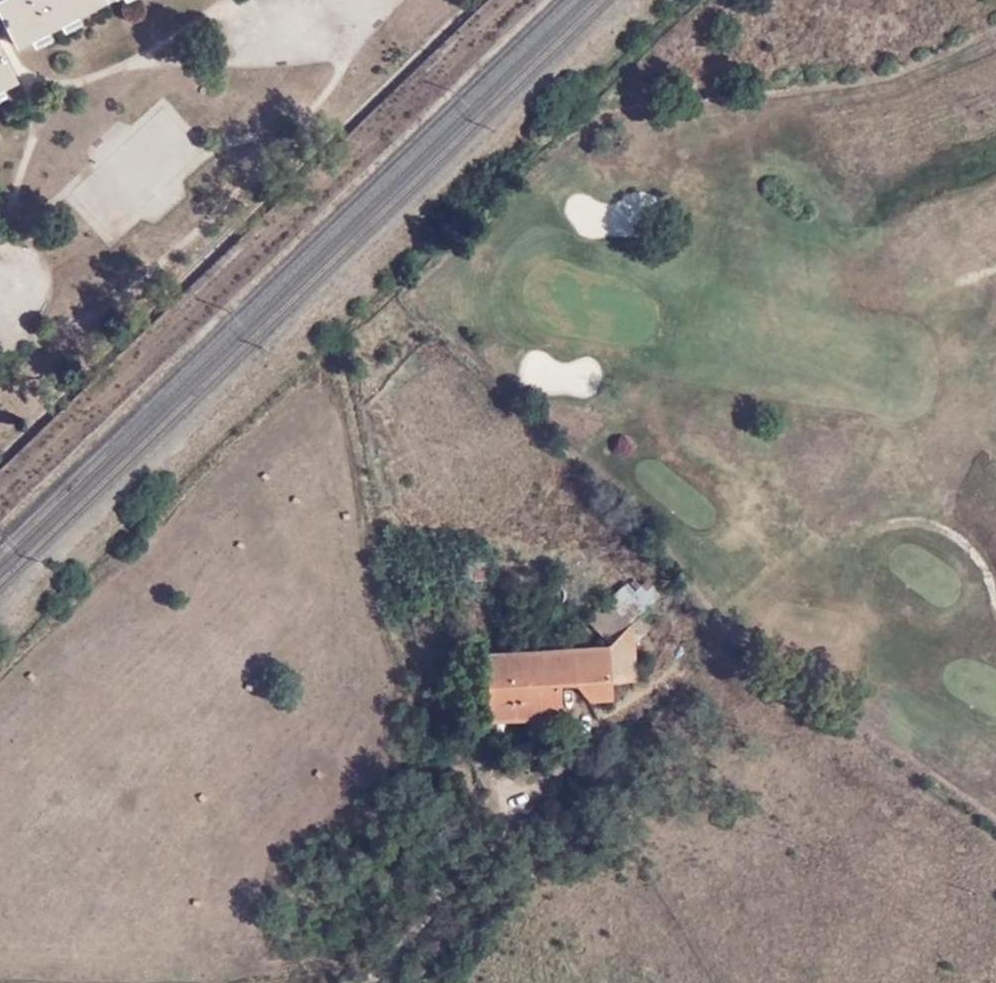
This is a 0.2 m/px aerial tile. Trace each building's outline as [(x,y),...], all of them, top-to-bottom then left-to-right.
[(13,45),(33,35),(36,42),(48,36),(45,29),(57,22),(60,29),(73,23),(70,15),(99,0),(0,0),(0,17),(13,45)] [(4,93),(1,85),(14,79),(0,50),(0,94),(4,93)] [(163,108),(71,192),(111,236),(203,151),(163,108)] [(649,605),(636,587),(626,580),(623,584),(586,617),(607,642),(632,619),(649,605)] [(633,678),(632,619),(607,642),(484,652),(489,718),(558,712),(564,679),(583,679),(583,696),(607,695),(608,679),(633,678)]
